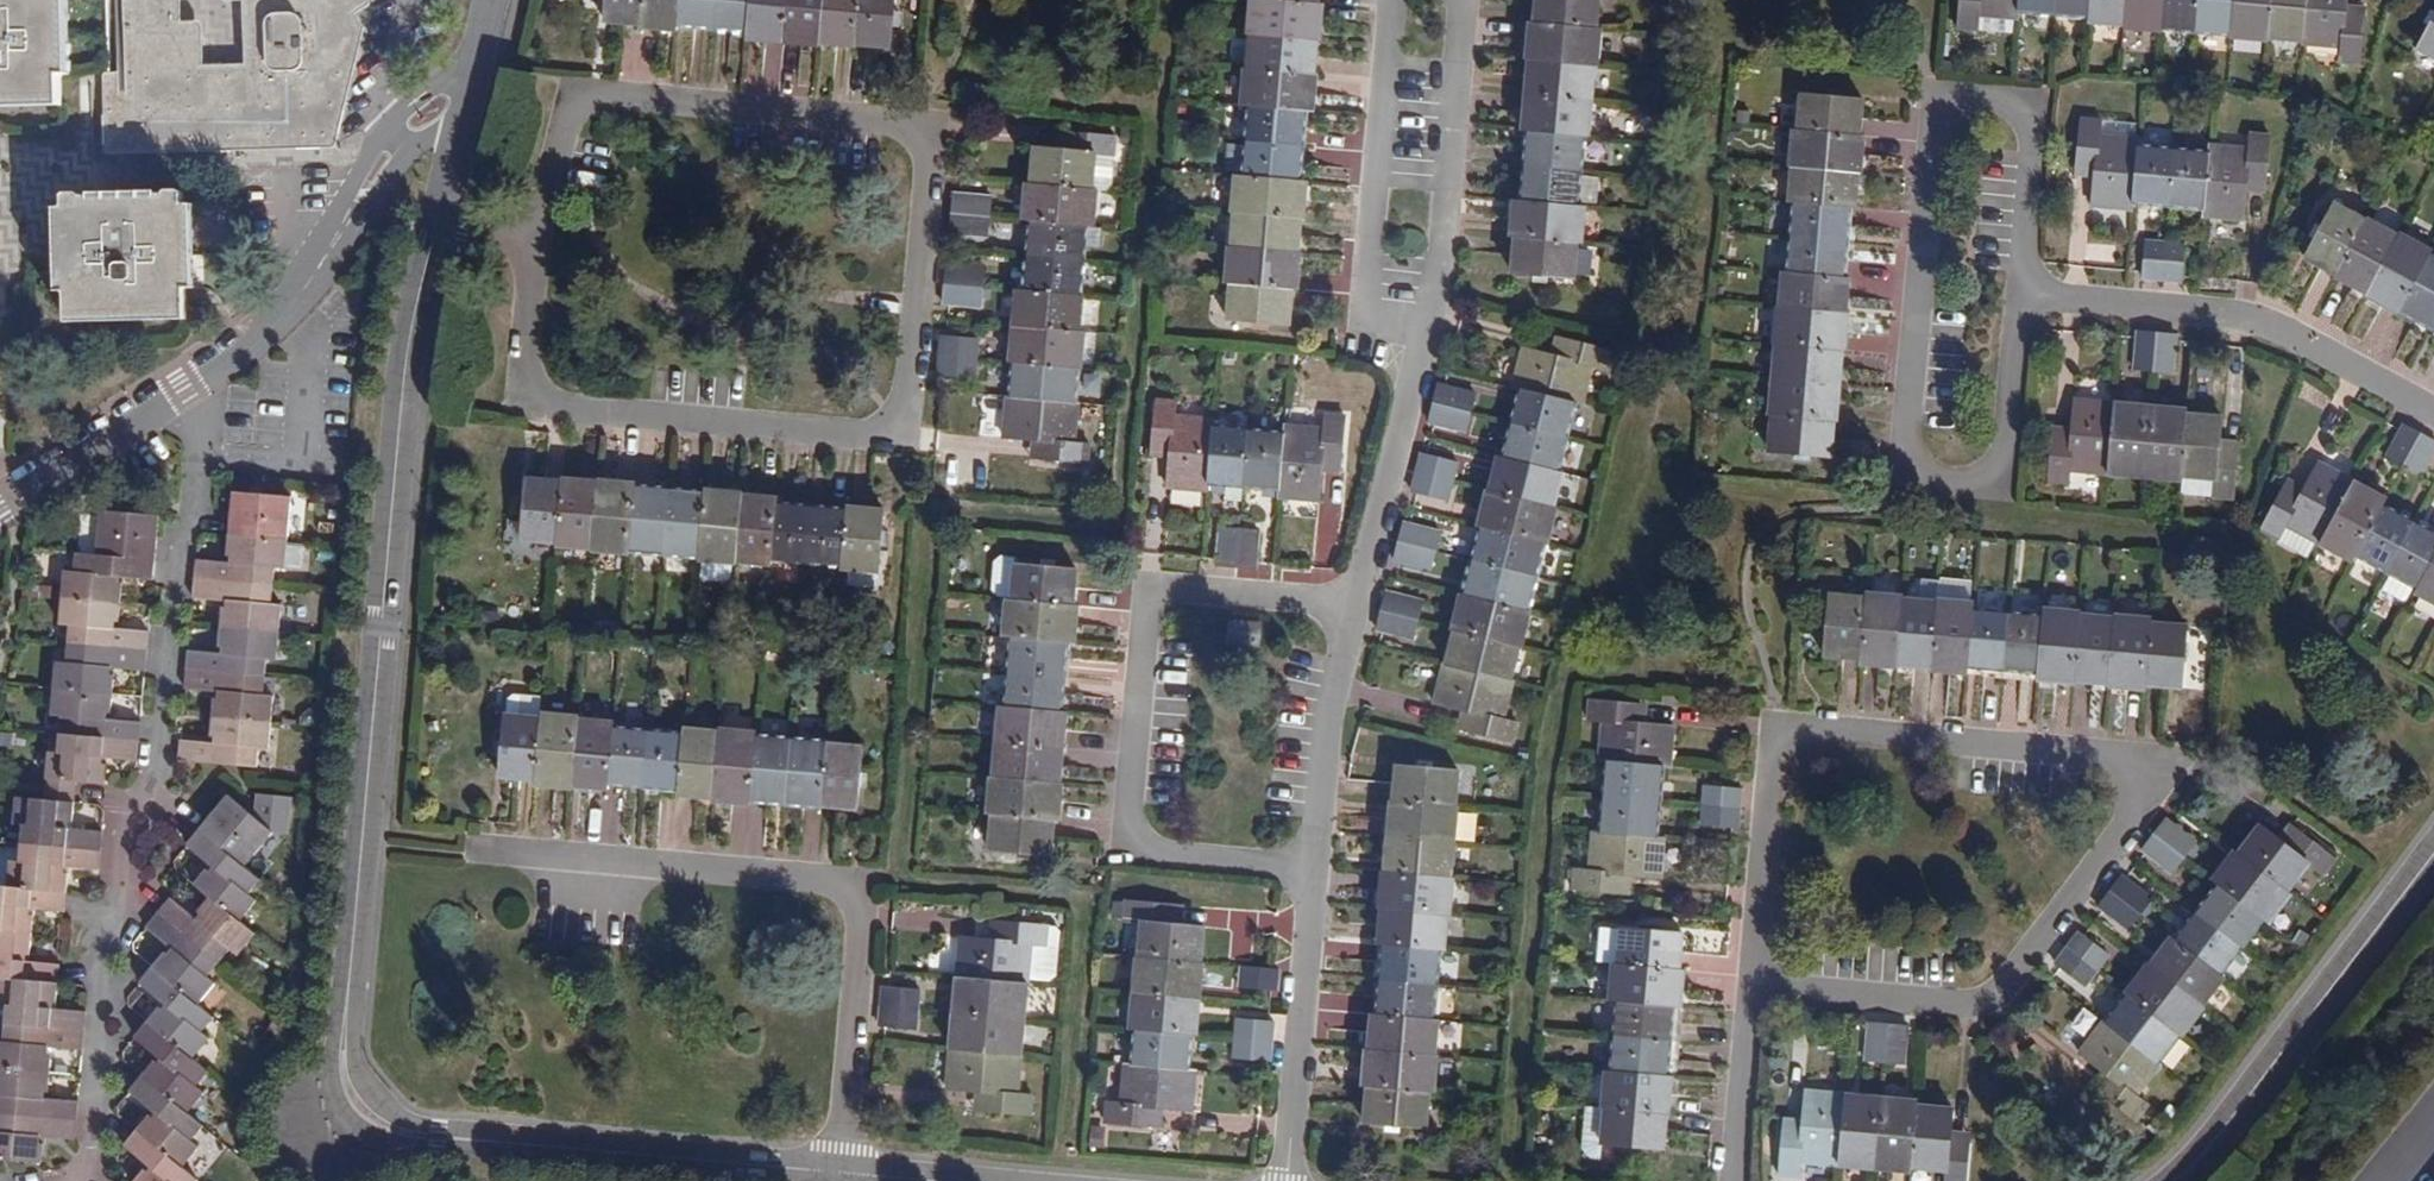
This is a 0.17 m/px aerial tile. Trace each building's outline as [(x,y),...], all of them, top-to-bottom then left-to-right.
[(53,0),(0,0),(0,96),(60,91),(59,71),(53,0)] [(59,71),(66,70),(60,0),(53,0),(59,71)] [(105,72),(101,72),(105,142),(196,136),(194,106),(204,105),(201,64),(190,65),(187,20),(166,21),(165,0),(100,0),(105,72)] [(330,126),(349,9),(344,0),(245,0),(247,40),(249,48),(251,48),(251,62),(219,63),(225,134),(330,126)] [(634,0),(598,0),(597,16),(633,20),(634,0)] [(633,20),(633,23),(670,26),(670,22),(672,0),(634,0),(633,20)] [(670,22),(707,25),(709,0),(672,0),(670,22)] [(743,0),(709,0),(707,25),(741,28),(743,0)] [(741,28),(740,37),(776,41),(779,0),(743,0),(741,28)] [(776,41),(810,44),(811,41),(814,0),(779,0),(776,41)] [(811,41),(846,44),(847,42),(850,0),(814,0),(811,41)] [(847,42),(884,45),(885,25),(886,11),(887,0),(850,0),(847,42)] [(1313,2),(1289,0),(1246,0),(1243,32),(1246,32),(1311,38),(1313,38),(1316,2),(1313,2)] [(1529,22),(1593,28),(1595,0),(1531,0),(1529,22)] [(2013,12),(2014,0),(1955,0),(1953,28),(1974,30),(1975,16),(2013,19),(2013,12)] [(2013,12),(2048,16),(2050,0),(2014,0),(2013,12)] [(2048,16),(2084,19),(2086,0),(2050,0),(2048,16)] [(2084,19),(2084,23),(2119,26),(2121,0),(2086,0),(2084,19)] [(2155,29),(2158,0),(2121,0),(2119,26),(2119,28),(2155,32),(2155,29)] [(2193,0),(2158,0),(2155,29),(2190,32),(2193,0)] [(2228,0),(2193,0),(2190,32),(2225,35),(2228,0)] [(2264,0),(2228,0),(2225,35),(2225,36),(2261,40),(2261,38),(2264,0)] [(2300,0),(2264,0),(2261,38),(2296,42),(2300,0)] [(2296,42),(2296,44),(2336,47),(2335,60),(2356,63),(2360,14),(2343,11),(2344,4),(2344,0),(2300,0),(2296,42)] [(2343,11),(2360,14),(2360,6),(2344,4),(2343,11)] [(2433,60),(2433,9),(2432,13),(2425,26),(2412,48),(2433,60)] [(2419,22),(2425,26),(2432,13),(2425,9),(2419,22)] [(885,25),(893,25),(895,12),(886,11),(885,25)] [(1593,28),(1529,22),(1525,22),(1522,57),(1525,58),(1592,63),(1595,64),(1597,28),(1593,28)] [(1246,32),(1243,68),(1308,74),(1311,38),(1246,32)] [(1521,93),(1589,100),(1592,63),(1525,58),(1521,93)] [(210,64),(201,64),(204,105),(194,106),(196,136),(213,135),(225,134),(219,63),(210,64)] [(1245,105),(1302,110),(1309,110),(1312,74),(1308,74),(1243,68),(1240,68),(1237,104),(1245,105)] [(60,91),(0,96),(0,108),(61,103),(60,91)] [(1523,129),(1582,134),(1586,135),(1589,100),(1521,93),(1518,128),(1523,129)] [(1824,102),(1838,103),(1839,96),(1825,95),(1824,102)] [(1796,100),(1793,135),(1858,141),(1860,105),(1838,103),(1824,102),(1796,100)] [(1299,144),(1302,110),(1245,105),(1241,139),(1299,144)] [(2128,205),(2134,148),(2135,142),(2096,138),(2097,124),(2078,122),(2074,169),(2091,171),(2090,181),(2088,210),(2127,214),(2128,205)] [(1582,134),(1523,129),(1521,164),(1578,169),(1582,134)] [(1065,136),(1056,135),(1056,151),(1063,152),(1065,136)] [(1787,170),(1859,176),(1860,176),(1862,141),(1858,141),(1793,135),(1789,135),(1785,170),(1787,170)] [(1028,148),(1025,184),(1089,191),(1091,159),(1110,161),(1111,140),(1065,136),(1063,152),(1056,151),(1028,148)] [(2204,156),(2198,211),(2198,221),(2239,224),(2242,196),(2243,185),(2262,186),(2267,139),(2246,138),(2244,152),(2204,149),(2204,156)] [(1238,175),(1296,180),(1299,144),(1241,139),(1238,175)] [(2168,152),(2134,148),(2128,205),(2163,208),(2168,152)] [(2198,211),(2204,156),(2168,152),(2163,208),(2198,211)] [(1575,206),(1578,169),(1521,164),(1518,200),(1575,206)] [(2074,169),(2072,179),(2090,181),(2091,171),(2074,169)] [(1854,212),(1859,176),(1787,170),(1784,206),(1789,207),(1848,212),(1854,212)] [(1229,209),(1231,209),(1298,215),(1300,215),(1304,181),(1296,180),(1238,175),(1231,174),(1229,209)] [(67,201),(186,195),(185,183),(67,191),(67,201)] [(1089,191),(1025,184),(1020,183),(1018,218),(1025,219),(1083,225),(1089,226),(1092,191),(1089,191)] [(2243,185),(2242,196),(2261,197),(2262,186),(2243,185)] [(947,211),(985,215),(987,196),(949,192),(947,211)] [(195,194),(186,195),(192,277),(200,277),(195,194)] [(194,298),(192,277),(186,195),(67,201),(73,285),(75,307),(194,298)] [(1510,233),(1575,241),(1579,241),(1582,207),(1575,206),(1518,200),(1509,199),(1507,233),(1510,233)] [(73,285),(67,201),(59,201),(64,285),(73,285)] [(2301,259),(2330,275),(2361,219),(2360,218),(2330,202),(2320,221),(2314,234),(2301,259)] [(1844,246),(1848,212),(1789,207),(1786,240),(1844,246)] [(1231,209),(1228,244),(1294,250),(1298,215),(1231,209)] [(983,236),(985,215),(947,211),(945,233),(983,236)] [(2320,221),(2311,216),(2304,229),(2314,234),(2320,221)] [(1083,225),(1025,219),(1021,255),(1079,262),(1083,225)] [(2329,278),(2360,295),(2393,234),(2361,219),(2330,275),(2329,278)] [(2390,314),(2391,312),(2425,249),(2394,232),(2393,234),(2360,295),(2359,297),(2390,314)] [(1572,277),(1575,241),(1510,233),(1507,270),(1536,273),(1549,274),(1572,277)] [(1782,276),(1841,281),(1844,246),(1786,240),(1782,276)] [(1227,281),(1289,287),(1294,287),(1297,250),(1294,250),(1228,244),(1226,244),(1223,281),(1227,281)] [(2156,283),(2160,245),(2141,244),(2137,282),(2156,283)] [(2180,247),(2160,245),(2156,283),(2176,286),(2180,247)] [(2425,249),(2391,312),(2422,329),(2433,307),(2433,254),(2425,249)] [(1018,292),(1076,298),(1079,262),(1021,255),(1018,292)] [(941,284),(978,287),(981,264),(943,260),(941,284)] [(1536,273),(1535,281),(1549,282),(1549,274),(1536,273)] [(1778,276),(1775,312),(1843,317),(1847,282),(1841,281),(1782,276),(1778,276)] [(1289,287),(1227,281),(1223,319),(1249,321),(1263,321),(1286,323),(1289,287)] [(977,308),(978,287),(941,284),(939,305),(977,308)] [(1083,299),(1076,298),(1018,292),(1012,291),(1008,326),(1080,334),(1083,299)] [(75,307),(75,317),(194,308),(194,298),(75,307)] [(2422,329),(2433,335),(2433,307),(2422,329)] [(1843,317),(1775,312),(1772,311),(1769,347),(1771,347),(1840,353),(1843,353),(1846,318),(1843,317)] [(1262,329),(1263,321),(1249,321),(1248,327),(1262,329)] [(1080,334),(1008,326),(1005,362),(1008,362),(1074,369),(1077,370),(1080,334)] [(935,354),(972,359),(974,338),(937,335),(935,354)] [(2148,375),(2151,336),(2133,335),(2129,372),(2148,375)] [(1561,338),(1554,336),(1549,352),(1557,354),(1561,338)] [(2172,338),(2151,336),(2148,375),(2169,378),(2172,338)] [(1517,386),(1574,400),(1581,402),(1590,366),(1604,370),(1609,350),(1561,338),(1557,354),(1549,352),(1518,344),(1509,384),(1517,386)] [(1771,347),(1768,382),(1837,388),(1840,353),(1771,347)] [(971,378),(972,359),(935,354),(933,375),(971,378)] [(1074,369),(1008,362),(1004,397),(1071,404),(1074,369)] [(1429,402),(1467,411),(1472,391),(1434,382),(1429,402)] [(1765,417),(1768,417),(1831,423),(1833,423),(1837,388),(1768,382),(1765,417)] [(1517,386),(1508,422),(1564,436),(1574,400),(1517,386)] [(1203,481),(1209,424),(1209,417),(1171,414),(1172,398),(1151,396),(1147,444),(1165,445),(1164,456),(1161,485),(1203,489),(1203,481)] [(1071,404),(1004,397),(1002,397),(998,439),(1028,442),(1037,443),(1035,461),(1083,466),(1085,446),(1070,445),(1074,404),(1071,404)] [(2102,478),(2109,405),(2070,401),(2068,434),(2067,440),(2049,439),(2045,486),(2063,487),(2063,475),(2102,478)] [(1462,432),(1467,411),(1429,402),(1424,423),(1462,432)] [(2138,482),(2144,408),(2109,405),(2102,478),(2138,482)] [(2174,485),(2175,480),(2180,417),(2181,411),(2144,408),(2138,482),(2174,485)] [(1281,429),(1276,488),(1275,496),(1318,499),(1320,469),(1321,459),(1337,460),(1342,413),(1323,411),(1320,427),(1282,423),(1281,429)] [(1827,459),(1831,423),(1768,417),(1764,453),(1792,456),(1806,457),(1827,459)] [(2218,420),(2180,417),(2175,480),(2211,484),(2210,500),(2230,501),(2233,455),(2216,453),(2216,447),(2218,420)] [(1508,422),(1499,455),(1555,469),(1564,436),(1508,422)] [(1240,484),(1244,427),(1209,424),(1203,481),(1240,484)] [(1240,484),(1276,488),(1281,429),(1244,427),(1240,484)] [(2382,460),(2399,470),(2417,437),(2399,427),(2382,460)] [(2067,440),(2068,434),(2049,432),(2049,439),(2067,440)] [(2417,437),(2399,470),(2417,479),(2433,446),(2417,437)] [(1026,461),(1035,461),(1037,443),(1028,442),(1026,461)] [(1147,444),(1146,454),(1164,456),(1165,445),(1147,444)] [(2216,447),(2216,453),(2233,455),(2234,449),(2216,447)] [(1412,471),(1450,480),(1455,461),(1417,452),(1412,471)] [(1486,489),(1553,506),(1561,471),(1555,469),(1499,455),(1497,455),(1486,489)] [(1792,456),(1791,464),(1805,465),(1806,457),(1792,456)] [(1321,459),(1320,469),(1336,471),(1337,460),(1321,459)] [(2312,547),(2314,549),(2350,483),(2316,464),(2300,493),(2296,500),(2280,491),(2257,532),(2305,560),(2312,547)] [(1445,501),(1450,480),(1412,471),(1407,491),(1445,501)] [(514,535),(550,539),(555,476),(520,473),(517,500),(516,514),(514,535)] [(555,474),(555,476),(550,539),(550,541),(586,544),(592,477),(555,474)] [(592,477),(586,544),(585,547),(620,549),(626,480),(626,477),(592,475),(592,477)] [(626,480),(620,549),(657,552),(662,484),(626,480)] [(2346,566),(2349,559),(2378,508),(2382,501),(2350,483),(2314,549),(2346,566)] [(662,484),(657,552),(691,555),(697,487),(662,484)] [(2284,484),(2280,491),(2296,500),(2300,493),(2284,484)] [(697,487),(691,555),(691,559),(728,562),(728,560),(734,490),(698,486),(697,487)] [(1544,541),(1553,506),(1486,489),(1484,488),(1475,523),(1478,524),(1544,541)] [(764,558),(769,499),(769,494),(734,490),(728,560),(763,562),(764,558)] [(231,539),(291,544),(296,497),(235,492),(231,539)] [(509,513),(516,514),(517,500),(511,499),(509,513)] [(803,502),(769,499),(764,558),(798,561),(803,502)] [(803,502),(798,561),(834,564),(840,506),(803,502)] [(840,506),(834,564),(834,566),(872,570),(873,551),(877,508),(840,504),(840,506)] [(2349,559),(2379,575),(2408,523),(2378,508),(2349,559)] [(103,511),(99,556),(156,562),(159,517),(103,511)] [(1400,521),(1395,541),(1433,550),(1437,530),(1400,521)] [(2408,523),(2379,575),(2383,578),(2375,594),(2398,607),(2407,591),(2412,594),(2433,552),(2433,538),(2408,523)] [(1544,541),(1478,524),(1469,559),(1536,576),(1545,541),(1544,541)] [(1214,563),(1233,564),(1236,529),(1218,528),(1214,563)] [(1236,529),(1233,564),(1253,567),(1256,530),(1236,529)] [(873,551),(882,551),(882,537),(875,536),(873,551)] [(288,569),(291,544),(231,539),(228,565),(198,562),(196,581),(276,588),(277,568),(288,569)] [(1433,550),(1395,541),(1390,560),(1428,569),(1433,550)] [(2412,594),(2410,598),(2433,610),(2433,552),(2412,594)] [(66,572),(64,597),(122,603),(124,578),(155,580),(156,562),(99,556),(78,553),(76,573),(66,572)] [(1006,596),(1010,563),(1010,558),(997,556),(992,561),(989,588),(992,594),(1006,596)] [(1050,567),(1051,559),(1034,557),(1034,566),(1050,567)] [(1528,611),(1536,576),(1469,559),(1460,593),(1527,611),(1528,611)] [(1006,598),(1070,605),(1072,569),(1050,567),(1034,566),(1010,563),(1006,598)] [(1963,676),(1963,668),(1970,610),(1970,603),(1972,584),(1937,580),(1935,599),(1935,603),(1929,669),(1928,673),(1963,676)] [(222,628),(282,633),(284,609),(274,607),(276,588),(196,581),(194,600),(224,602),(222,628)] [(1383,589),(1378,609),(1415,618),(1420,598),(1383,589)] [(1519,645),(1527,611),(1460,593),(1458,593),(1449,627),(1451,628),(1519,645)] [(1863,594),(1863,598),(1857,660),(1856,666),(1894,670),(1894,666),(1901,600),(1901,597),(1863,594)] [(1821,657),(1857,660),(1863,598),(1828,595),(1825,621),(1823,636),(1821,657)] [(122,603),(64,597),(61,625),(70,626),(69,644),(148,652),(149,632),(119,631),(122,603)] [(1073,605),(1070,605),(1006,598),(1001,598),(999,634),(1006,634),(1063,640),(1071,640),(1073,605)] [(1901,600),(1894,666),(1929,669),(1935,603),(1901,600)] [(1415,618),(1378,609),(1372,630),(1411,639),(1415,618)] [(1970,610),(1963,668),(1999,672),(2005,613),(1970,610)] [(2041,610),(2041,617),(2035,675),(2034,682),(2069,685),(2070,682),(2076,616),(2077,612),(2041,610)] [(2035,675),(2041,617),(2005,613),(1999,672),(2035,675)] [(2141,692),(2142,687),(2147,627),(2148,619),(2112,615),(2112,619),(2106,686),(2105,688),(2141,692)] [(2076,616),(2070,682),(2106,686),(2112,619),(2076,616)] [(1255,642),(1257,622),(1225,619),(1224,640),(1255,642)] [(1825,621),(1817,620),(1816,635),(1823,636),(1825,621)] [(2147,627),(2142,687),(2178,690),(2180,669),(2182,653),(2184,629),(2147,627)] [(279,661),(282,633),(222,628),(220,654),(190,651),(188,670),(267,677),(269,660),(279,661)] [(1451,628),(1442,662),(1510,680),(1519,645),(1451,628)] [(1003,670),(1060,675),(1063,640),(1006,634),(1003,670)] [(55,689),(113,695),(115,670),(146,673),(148,652),(69,644),(67,665),(58,664),(55,689)] [(2189,654),(2182,653),(2180,669),(2187,669),(2189,654)] [(1510,680),(1442,662),(1441,662),(1429,705),(1459,711),(1468,714),(1464,731),(1510,742),(1516,721),(1503,718),(1512,680),(1510,680)] [(217,694),(214,719),(272,724),(275,699),(265,697),(267,677),(188,670),(186,691),(217,694)] [(999,706),(1056,712),(1060,675),(1003,670),(999,706)] [(62,717),(61,734),(139,741),(141,724),(111,722),(113,695),(55,689),(53,716),(62,717)] [(1606,764),(1663,769),(1670,770),(1674,728),(1644,726),(1636,725),(1638,707),(1589,703),(1588,722),(1604,723),(1600,764),(1606,764)] [(1056,712),(999,706),(995,705),(992,740),(1058,747),(1061,712),(1056,712)] [(1636,725),(1644,726),(1646,707),(1638,707),(1636,725)] [(570,714),(536,711),(535,716),(530,779),(529,784),(564,787),(564,785),(570,716),(570,714)] [(1468,714),(1459,711),(1454,729),(1464,731),(1468,714)] [(535,716),(501,713),(499,742),(498,755),(496,776),(530,779),(535,716)] [(605,719),(570,716),(564,785),(599,788),(599,784),(604,723),(605,719)] [(270,751),(272,724),(214,719),(211,744),(180,741),(181,742),(179,762),(257,769),(259,749),(270,751)] [(599,784),(636,787),(641,727),(604,723),(599,784)] [(712,729),(676,726),(675,730),(670,790),(670,795),(706,798),(712,729)] [(748,729),(712,726),(712,729),(706,798),(706,801),(741,804),(742,801),(748,732),(748,729)] [(675,730),(641,727),(636,787),(670,790),(675,730)] [(742,801),(777,804),(783,736),(748,732),(742,801)] [(139,741),(61,734),(58,753),(50,752),(47,780),(106,786),(108,759),(137,760),(139,741)] [(783,736),(777,804),(812,808),(812,805),(818,741),(818,739),(783,736)] [(989,776),(1055,782),(1058,747),(992,740),(989,776)] [(854,745),(818,741),(812,805),(847,808),(850,786),(851,774),(854,745)] [(1433,770),(1433,762),(1418,761),(1418,769),(1433,770)] [(1606,764),(1603,799),(1660,804),(1663,769),(1606,764)] [(1389,802),(1452,809),(1454,772),(1433,770),(1418,769),(1392,767),(1389,802)] [(860,774),(851,774),(850,786),(859,787),(860,774)] [(987,812),(1050,818),(1054,819),(1057,783),(1055,782),(989,776),(987,776),(983,812),(987,812)] [(1700,808),(1738,811),(1739,792),(1702,789),(1700,808)] [(23,827),(22,844),(100,851),(102,832),(72,830),(74,802),(17,797),(14,826),(23,827)] [(202,833),(247,871),(277,836),(254,817),(231,799),(202,833)] [(1660,804),(1603,799),(1600,834),(1657,840),(1660,804)] [(1384,838),(1450,844),(1453,809),(1452,809),(1389,802),(1387,802),(1384,838)] [(1736,833),(1738,811),(1700,808),(1699,828),(1736,833)] [(1050,818),(987,812),(983,849),(1025,852),(1046,854),(1050,818)] [(2151,838),(2181,861),(2195,843),(2165,820),(2151,838)] [(2234,859),(2283,897),(2304,869),(2318,879),(2329,865),(2292,835),(2282,850),(2275,844),(2257,830),(2234,859)] [(2292,835),(2286,830),(2275,844),(2282,850),(2292,835)] [(247,871),(202,833),(189,848),(213,868),(197,887),(212,898),(243,924),(259,905),(252,897),(263,884),(247,871)] [(1657,840),(1600,834),(1592,834),(1589,874),(1575,872),(1574,892),(1620,897),(1622,877),(1630,878),(1659,881),(1663,840),(1657,840)] [(1450,844),(1384,838),(1381,874),(1448,880),(1450,844)] [(2170,876),(2181,861),(2151,838),(2140,853),(2170,876)] [(9,887),(67,893),(69,868),(98,870),(100,851),(22,844),(20,863),(11,863),(9,887)] [(1011,851),(1010,858),(1025,859),(1025,852),(1011,851)] [(2215,888),(2260,922),(2266,927),(2287,899),(2283,897),(2234,859),(2231,857),(2211,884),(2215,888)] [(1449,880),(1448,880),(1381,874),(1377,874),(1375,909),(1377,910),(1443,916),(1446,916),(1449,880)] [(1630,878),(1622,877),(1620,897),(1629,898),(1630,878)] [(2108,896),(2137,918),(2150,901),(2122,879),(2108,896)] [(32,934),(34,910),(65,914),(67,893),(9,887),(0,886),(0,931),(32,934)] [(2193,917),(2238,952),(2260,922),(2215,888),(2193,917)] [(2137,918),(2108,896),(2098,910),(2126,932),(2137,918)] [(159,913),(220,964),(232,951),(239,956),(257,935),(243,924),(212,898),(194,918),(171,898),(159,913)] [(1131,960),(1200,967),(1203,925),(1176,923),(1169,923),(1170,903),(1122,899),(1120,921),(1134,922),(1131,960)] [(1169,923),(1176,923),(1178,904),(1170,903),(1169,923)] [(1374,945),(1380,945),(1436,951),(1441,951),(1443,916),(1377,910),(1374,945)] [(170,947),(153,968),(198,1006),(216,985),(208,979),(220,964),(159,913),(146,928),(170,947)] [(2193,917),(2171,945),(2217,980),(2238,952),(2193,917)] [(955,936),(952,977),(1020,983),(1023,945),(1039,946),(1040,925),(994,920),(992,940),(983,939),(955,936)] [(985,920),(983,939),(992,940),(994,920),(985,920)] [(1612,966),(1680,972),(1683,937),(1661,934),(1662,927),(1649,926),(1648,933),(1621,931),(1622,925),(1602,923),(1598,965),(1612,966)] [(58,983),(59,965),(29,962),(32,934),(0,931),(0,977),(58,983)] [(2065,951),(2094,974),(2107,957),(2078,935),(2065,951)] [(2221,983),(2217,980),(2171,945),(2169,943),(2147,970),(2200,1011),(2221,983)] [(1433,987),(1436,951),(1380,945),(1376,982),(1433,987)] [(2083,988),(2094,974),(2065,951),(2054,966),(2083,988)] [(1129,960),(1125,995),(1198,1002),(1201,967),(1200,967),(1131,960),(1129,960)] [(1617,1003),(1672,1008),(1680,1009),(1683,972),(1680,972),(1612,966),(1609,1002),(1617,1003)] [(163,1003),(147,1022),(192,1060),(209,1040),(202,1034),(214,1019),(198,1006),(153,968),(139,984),(163,1003)] [(2200,1011),(2147,970),(2145,968),(2123,997),(2127,999),(2178,1039),(2200,1011)] [(1235,970),(1233,992),(1273,995),(1275,973),(1235,970)] [(84,1032),(85,1014),(55,1011),(58,983),(0,977),(0,1006),(6,1007),(5,1024),(84,1032)] [(1018,1018),(1020,983),(952,977),(949,1012),(1018,1018)] [(1373,1017),(1431,1023),(1433,987),(1376,982),(1373,1017)] [(874,987),(872,1006),(911,1009),(913,991),(874,987)] [(1195,1037),(1198,1002),(1125,995),(1122,1031),(1132,1032),(1187,1037),(1195,1037)] [(2104,1027),(2156,1068),(2178,1039),(2127,999),(2104,1027)] [(1672,1008),(1617,1003),(1613,1039),(1669,1044),(1672,1008)] [(911,1009),(872,1006),(871,1025),(910,1028),(911,1009)] [(1018,1018),(949,1012),(946,1049),(1015,1055),(1018,1018)] [(1365,1053),(1432,1059),(1435,1023),(1431,1023),(1373,1017),(1368,1016),(1365,1053)] [(192,1060),(147,1022),(134,1037),(158,1056),(142,1076),(188,1115),(205,1095),(196,1088),(208,1073),(192,1060)] [(1229,1040),(1268,1044),(1270,1025),(1230,1022),(1229,1040)] [(5,1024),(3,1042),(0,1042),(0,1068),(49,1073),(51,1050),(82,1053),(84,1032),(5,1024)] [(1864,1062),(1881,1063),(1885,1026),(1867,1025),(1864,1062)] [(1885,1026),(1881,1063),(1902,1065),(1906,1029),(1885,1026)] [(2156,1068),(2104,1027),(2103,1026),(2078,1059),(2100,1076),(2108,1082),(2096,1096),(2134,1124),(2147,1108),(2136,1100),(2158,1070),(2156,1068)] [(1187,1037),(1132,1032),(1129,1068),(1183,1073),(1187,1037)] [(1666,1079),(1669,1044),(1613,1039),(1610,1074),(1666,1079)] [(1268,1044),(1229,1040),(1227,1061),(1266,1065),(1268,1044)] [(1015,1055),(946,1049),(943,1090),(970,1093),(979,1093),(978,1113),(1026,1117),(1028,1096),(1012,1094),(1015,1055)] [(1360,1088),(1364,1089),(1425,1095),(1430,1095),(1433,1059),(1432,1059),(1365,1053),(1364,1053),(1360,1088)] [(1183,1073),(1129,1068),(1122,1067),(1117,1106),(1103,1104),(1101,1125),(1149,1130),(1151,1110),(1160,1111),(1188,1113),(1191,1074),(1183,1073)] [(75,1120),(77,1103),(46,1101),(49,1073),(0,1068),(0,1113),(75,1120)] [(1600,1110),(1604,1111),(1664,1116),(1668,1116),(1671,1080),(1666,1079),(1610,1074),(1604,1074),(1600,1110)] [(136,1133),(181,1170),(199,1149),(191,1143),(203,1128),(188,1115),(142,1076),(128,1092),(152,1112),(136,1133)] [(2089,1090),(2096,1096),(2108,1082),(2100,1076),(2089,1090)] [(1425,1095),(1364,1089),(1361,1125),(1385,1127),(1402,1129),(1423,1132),(1425,1095)] [(1800,1163),(1836,1167),(1843,1096),(1806,1092),(1803,1123),(1802,1131),(1782,1129),(1778,1175),(1798,1177),(1800,1163)] [(968,1112),(978,1113),(979,1093),(970,1093),(968,1112)] [(1871,1170),(1878,1100),(1843,1096),(1836,1167),(1871,1170)] [(1907,1168),(1913,1106),(1913,1103),(1878,1100),(1871,1170),(1907,1173),(1907,1168)] [(1907,1168),(1941,1171),(1940,1180),(1961,1180),(1964,1145),(1946,1143),(1947,1136),(1950,1111),(1913,1106),(1907,1168)] [(1149,1130),(1158,1131),(1160,1111),(1151,1110),(1149,1130)] [(1664,1116),(1604,1111),(1601,1146),(1626,1149),(1639,1150),(1661,1153),(1664,1116)] [(0,1113),(0,1160),(40,1163),(42,1140),(73,1140),(75,1120),(0,1113)] [(1802,1131),(1803,1123),(1783,1121),(1782,1129),(1802,1131)] [(1385,1127),(1385,1134),(1401,1135),(1402,1129),(1385,1127)] [(136,1133),(125,1146),(147,1167),(135,1180),(195,1180),(181,1170),(136,1133)] [(1964,1145),(1965,1138),(1947,1136),(1946,1143),(1964,1145)] [(1625,1156),(1638,1158),(1639,1150),(1626,1149),(1625,1156)]
